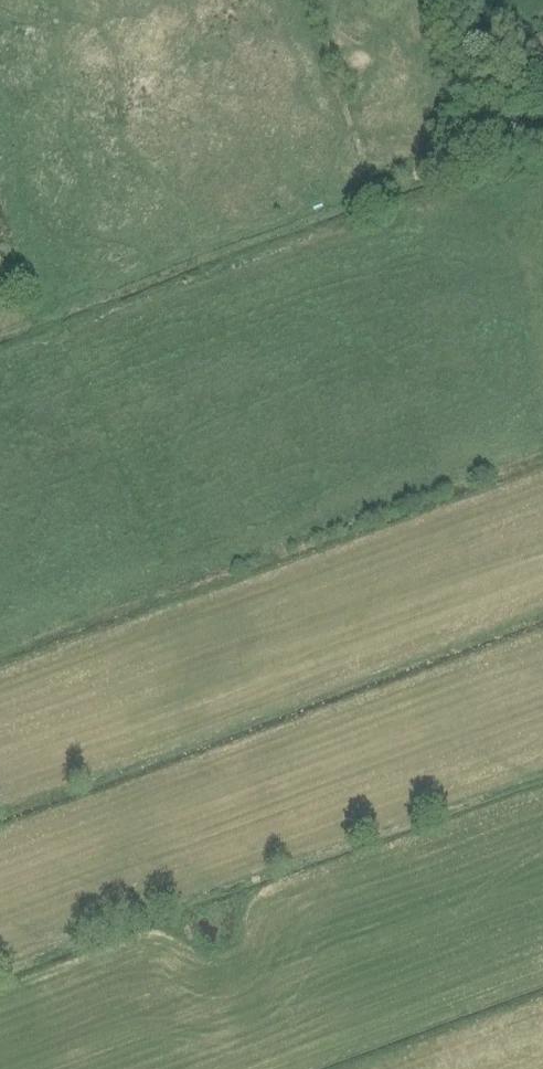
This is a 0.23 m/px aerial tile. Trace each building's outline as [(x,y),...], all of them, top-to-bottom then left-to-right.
[(542,104),(542,88),(532,90),(535,105),(542,104)]
